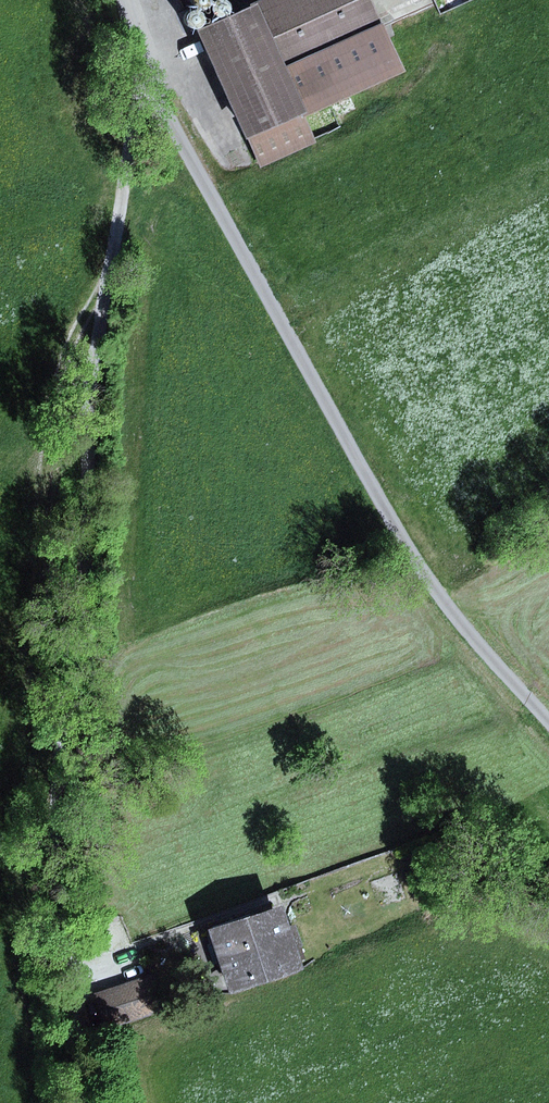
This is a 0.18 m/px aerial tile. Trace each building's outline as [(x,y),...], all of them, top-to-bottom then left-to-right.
[(198,7),(201,9),(204,10),(207,10),(210,9),(213,7),(214,4),(215,0),(195,0),(195,2),(196,5),(198,7)] [(200,31),(260,164),(315,139),(305,118),(408,72),(376,0),(269,0),(200,31)] [(219,13),(222,15),(225,16),(228,16),(231,15),(234,13),(235,10),(236,6),(235,3),(234,0),(218,0),(217,2),(216,5),(216,8),(217,11),(219,13)] [(188,25),(190,27),(193,29),(196,30),(199,30),(202,29),(205,27),(206,24),(207,20),(207,17),(205,14),(202,12),(199,10),(196,10),(192,11),(190,13),(188,16),(187,19),(187,22),(188,25)] [(284,907),(211,931),(231,994),(305,970),(303,964),(297,945),(284,907)] [(303,942),(297,945),(303,964),(309,961),(303,942)] [(156,973),(95,991),(104,1022),(165,1005),(156,973)]
